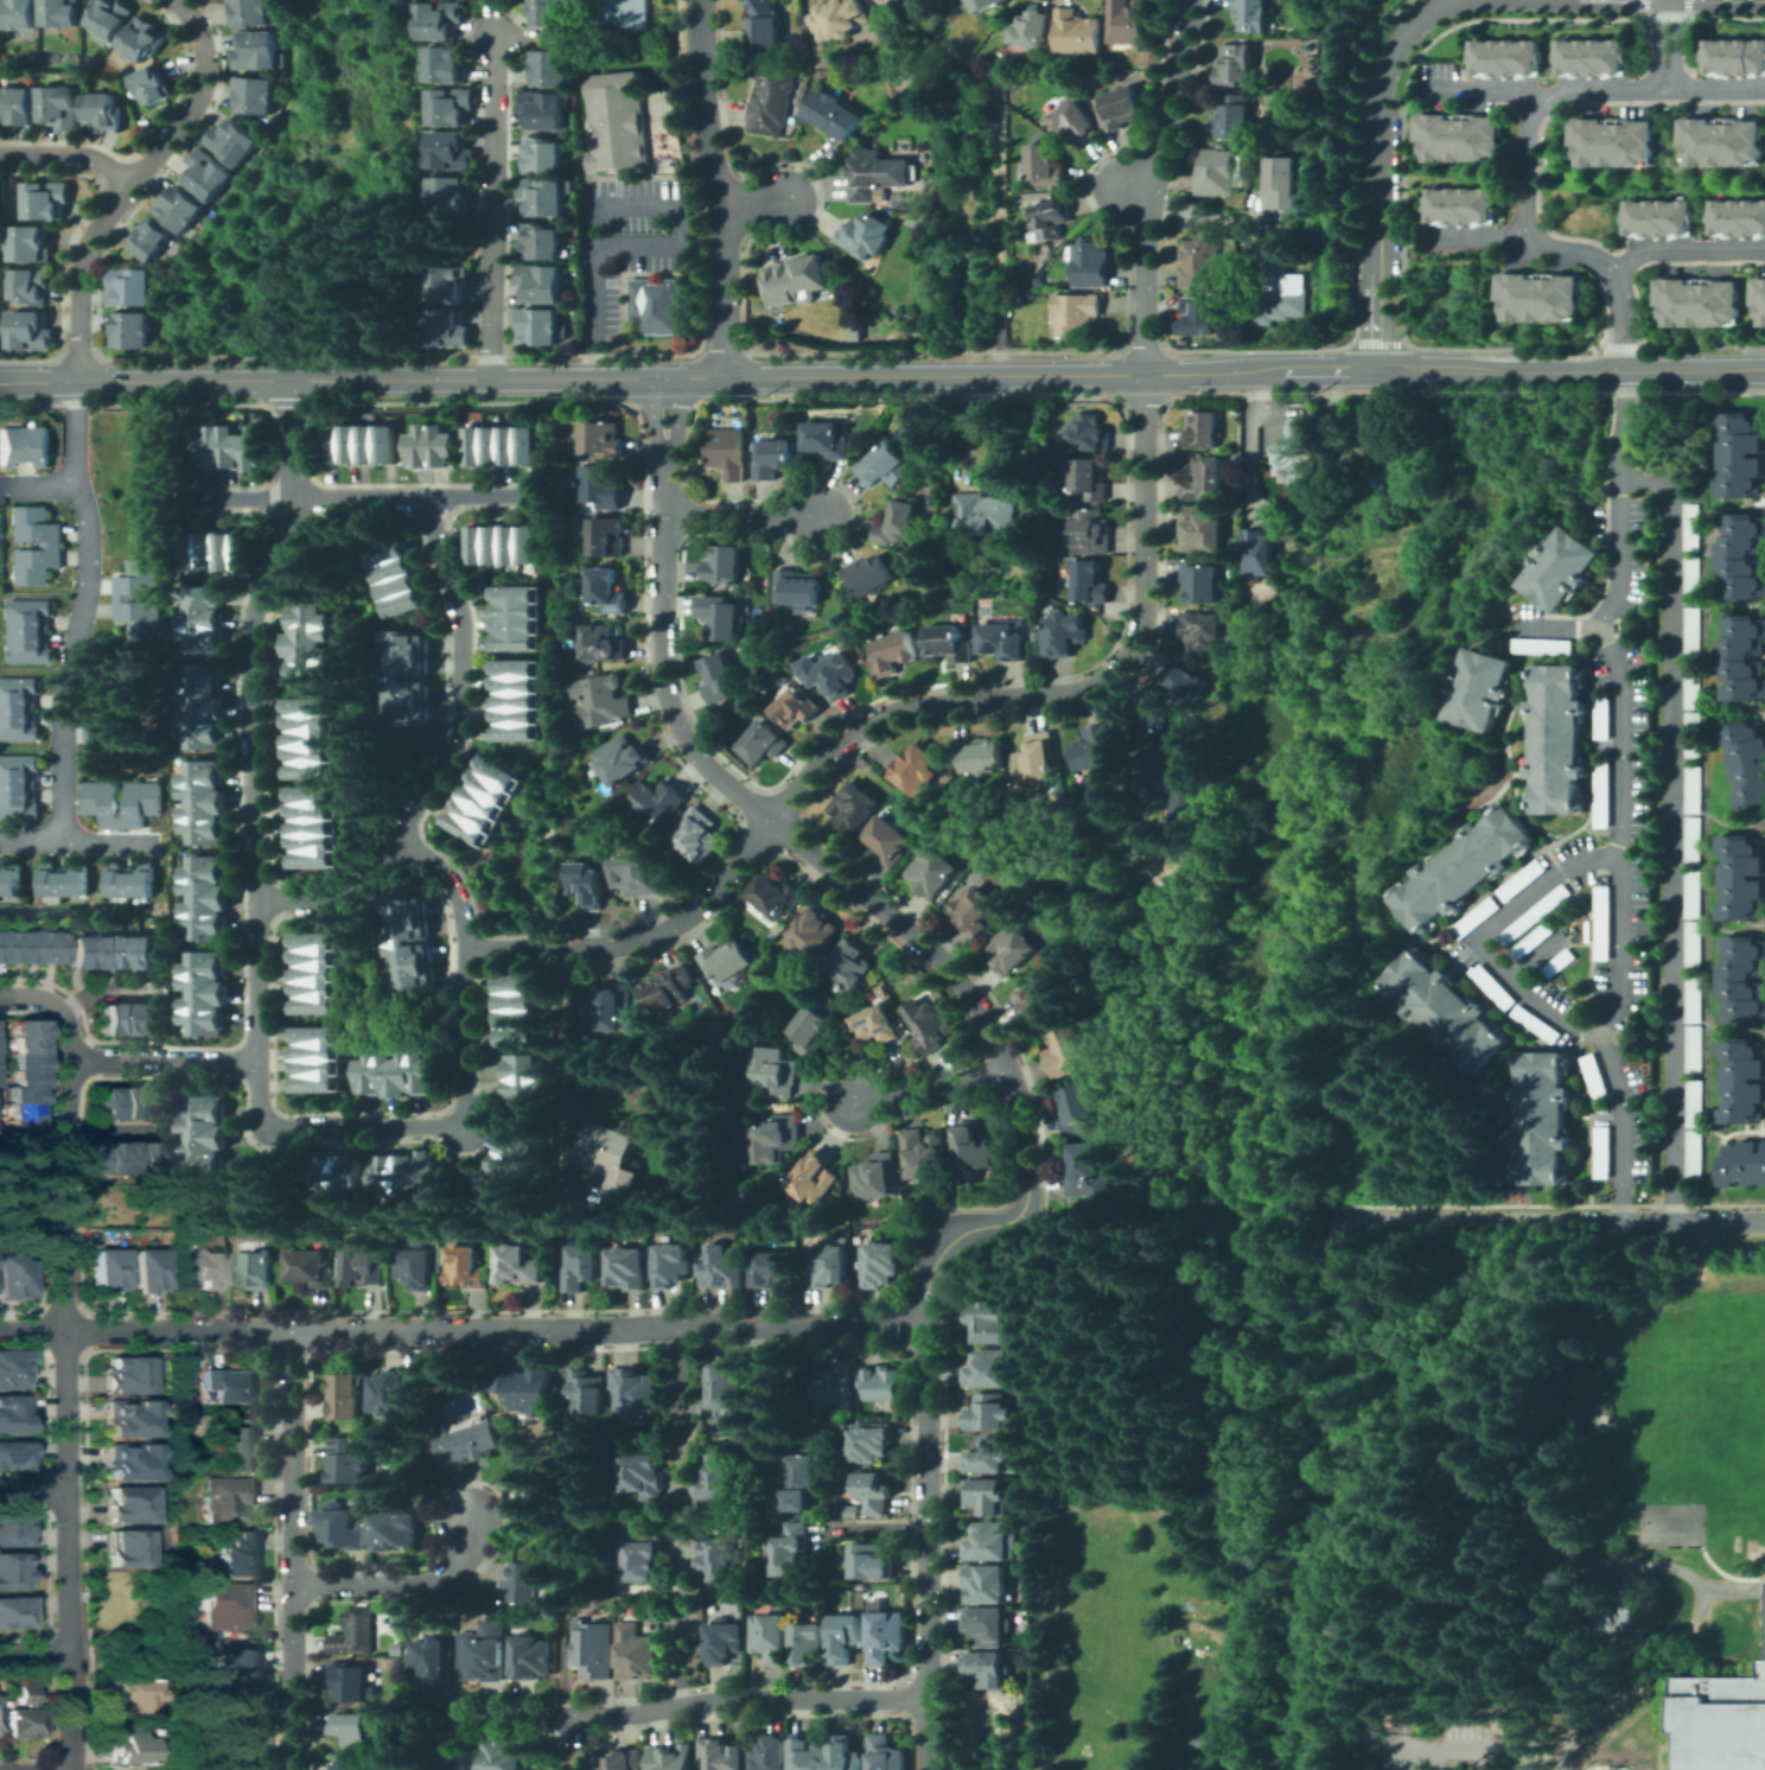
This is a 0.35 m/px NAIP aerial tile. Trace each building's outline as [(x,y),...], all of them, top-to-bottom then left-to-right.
[(1,28),(0,0),(36,0),(36,28),(1,28)] [(43,26),(43,0),(79,0),(79,26),(43,26)] [(89,9),(97,0),(116,0),(119,0),(134,12),(126,24),(123,23),(110,40),(103,36),(102,37),(84,25),(93,12),(89,9)] [(235,1),(235,0),(268,0),(269,25),(234,25),(232,1),(235,1)] [(535,4),(535,0),(557,0),(557,5),(559,5),(560,26),(534,26),(534,18),(531,18),(531,2),(535,4)] [(599,27),(598,0),(650,0),(650,30),(636,30),(636,27),(624,27),(622,30),(617,30),(614,27),(599,27)] [(756,14),(747,0),(773,0),(778,9),(779,17),(783,19),(783,25),(780,26),(782,47),(753,49),(752,38),(753,28),(752,18),(756,18),(756,14)] [(817,8),(832,0),(861,0),(872,20),(852,31),(853,33),(852,38),(848,40),(843,39),(842,37),(835,40),(834,38),(822,44),(809,19),(811,18),(810,17),(818,12),(817,8)] [(977,13),(970,0),(1011,0),(995,8),(994,5),(977,13)] [(1135,6),(1134,0),(1147,0),(1146,43),(1109,43),(1109,0),(1129,0),(1129,6),(1135,6)] [(1232,9),(1232,0),(1267,0),(1267,6),(1268,31),(1238,31),(1237,9),(1232,9)] [(463,2),(463,14),(464,14),(464,23),(455,23),(455,39),(418,40),(416,2),(463,2)] [(1051,7),(1045,47),(1038,46),(1037,49),(1033,52),(1028,51),(1026,46),(1026,44),(1012,42),(1017,15),(1018,15),(1019,13),(1031,15),(1033,4),(1051,7)] [(1077,20),(1078,20),(1078,15),(1085,15),(1085,19),(1090,18),(1103,18),(1102,21),(1102,52),(1057,52),(1057,7),(1076,7),(1077,20)] [(139,15),(147,23),(149,20),(158,27),(155,30),(168,38),(154,57),(149,53),(141,65),(123,53),(125,51),(117,46),(139,15)] [(276,31),(278,69),(234,69),(234,49),(241,49),(241,32),(276,31)] [(1474,42),(1489,42),(1489,43),(1496,43),(1496,42),(1506,42),(1506,43),(1509,43),(1509,42),(1519,40),(1519,43),(1527,43),(1528,42),(1541,40),(1541,51),(1543,51),(1543,63),(1540,63),(1538,75),(1529,75),(1529,74),(1522,74),(1522,76),(1522,78),(1495,77),(1495,76),(1493,76),(1493,74),(1486,74),(1486,75),(1476,75),(1476,64),(1472,64),(1472,51),(1474,51),(1474,42)] [(1560,42),(1573,42),(1573,43),(1580,43),(1580,40),(1592,40),(1592,43),(1594,43),(1594,40),(1605,40),(1605,43),(1612,43),(1612,40),(1626,40),(1626,51),(1629,51),(1627,63),(1625,63),(1624,75),(1614,75),(1614,74),(1607,74),(1607,76),(1606,76),(1606,77),(1580,77),(1580,76),(1579,76),(1579,74),(1572,74),(1570,75),(1561,75),(1561,64),(1557,64),(1557,51),(1560,51),(1560,42)] [(1758,40),(1764,40),(1764,75),(1760,75),(1760,74),(1753,74),(1753,76),(1752,76),(1752,77),(1726,77),(1726,75),(1725,75),(1725,74),(1716,74),(1716,75),(1707,75),(1707,64),(1703,64),(1703,51),(1706,51),(1706,40),(1719,40),(1719,43),(1726,43),(1726,40),(1738,40),(1738,43),(1739,42),(1739,40),(1751,40),(1751,42),(1758,42),(1758,40)] [(1253,43),(1254,70),(1251,70),(1251,82),(1240,82),(1240,85),(1217,85),(1217,66),(1222,66),(1222,44),(1253,43)] [(460,65),(461,82),(425,82),(425,46),(466,46),(466,65),(460,65)] [(569,51),(571,87),(534,87),(534,62),(536,62),(536,51),(569,51)] [(760,64),(796,71),(795,82),(796,84),(795,91),(794,93),(788,127),(783,127),(782,138),(748,132),(750,121),(748,121),(752,102),(753,102),(756,91),(760,91),(762,87),(760,87),(760,79),(758,79),(758,77),(756,77),(758,68),(759,68),(760,64)] [(157,65),(164,82),(167,82),(173,95),(146,107),(142,97),(139,98),(129,77),(157,65)] [(650,166),(588,171),(587,153),(594,152),(590,101),(591,101),(588,76),(639,71),(644,96),(650,166)] [(1089,84),(1087,74),(1095,72),(1097,83),(1089,84)] [(274,79),(273,115),(237,113),(237,88),(241,88),(241,77),(274,79)] [(1075,96),(1069,90),(1075,84),(1081,91),(1075,96)] [(1126,128),(1107,134),(1095,100),(1102,96),(1136,84),(1146,115),(1124,122),(1126,128)] [(78,133),(60,133),(60,126),(42,126),(43,88),(78,88),(78,133)] [(467,109),(467,125),(428,126),(428,89),(473,88),(473,109),(467,109)] [(19,126),(19,129),(0,129),(0,89),(34,89),(34,125),(19,126)] [(821,89),(828,94),(830,91),(843,100),(842,102),(848,106),(846,109),(865,121),(853,140),(834,128),(831,133),(804,115),(821,89)] [(904,100),(899,93),(904,89),(909,95),(904,100)] [(115,93),(115,104),(121,104),(122,129),(106,129),(106,132),(85,133),(84,95),(93,94),(93,93),(115,93)] [(563,93),(565,129),(530,130),(529,113),(521,113),(521,94),(563,93)] [(1250,94),(1250,135),(1224,135),(1224,138),(1217,138),(1217,117),(1222,117),(1222,104),(1224,104),(1224,94),(1250,94)] [(1077,97),(1101,132),(1085,142),(1076,128),(1075,129),(1076,132),(1076,138),(1072,140),(1066,139),(1051,116),(1077,97)] [(1426,142),(1420,142),(1420,115),(1452,115),(1452,121),(1473,120),(1473,117),(1487,116),(1487,117),(1498,117),(1498,115),(1500,115),(1500,141),(1503,141),(1503,157),(1502,157),(1502,163),(1431,163),(1431,155),(1426,155),(1426,142)] [(232,119),(260,140),(237,170),(205,141),(219,122),(225,127),(232,119)] [(1580,147),(1574,147),(1574,120),(1606,120),(1606,126),(1627,125),(1627,122),(1642,121),(1642,122),(1654,122),(1654,120),(1655,120),(1655,146),(1657,146),(1657,161),(1656,161),(1656,167),(1585,167),(1585,160),(1580,160),(1580,147)] [(1688,146),(1682,146),(1682,120),(1714,120),(1714,125),(1735,125),(1735,121),(1750,121),(1750,122),(1761,122),(1761,120),(1763,120),(1763,146),(1764,146),(1764,161),(1764,166),(1693,167),(1693,159),(1688,159),(1688,146)] [(474,151),(474,170),(428,170),(427,132),(461,132),(463,133),(467,133),(467,151),(474,151)] [(560,164),(560,172),(524,173),(524,154),(527,154),(527,136),(549,136),(550,142),(561,142),(561,164),(560,164)] [(1056,142),(1057,166),(1065,166),(1066,184),(1032,186),(1031,180),(1028,145),(1056,142)] [(232,174),(210,203),(183,180),(195,166),(187,160),(199,146),(232,174)] [(893,159),(894,165),(897,165),(900,167),(900,173),(897,177),(894,177),(894,187),(877,187),(878,203),(852,203),(850,177),(848,173),(848,168),(852,165),(852,158),(854,158),(854,148),(869,148),(869,149),(882,149),(882,160),(893,159)] [(1234,151),(1234,176),(1244,176),(1244,186),(1236,186),(1235,196),(1196,196),(1196,176),(1198,176),(1199,164),(1202,164),(1202,148),(1219,148),(1219,151),(1234,151)] [(1296,157),(1296,209),(1264,209),(1264,158),(1296,157)] [(464,197),(464,212),(427,212),(428,178),(470,178),(470,197),(464,197)] [(561,178),(562,216),(528,216),(527,199),(520,200),(520,179),(561,178)] [(63,203),(63,219),(24,219),(23,183),(69,183),(69,203),(63,203)] [(177,184),(205,206),(184,234),(153,208),(164,196),(166,198),(177,184)] [(1429,189),(1444,189),(1444,191),(1451,191),(1451,189),(1461,189),(1461,191),(1464,191),(1464,189),(1474,189),(1474,191),(1482,190),(1483,189),(1496,189),(1496,199),(1498,199),(1498,211),(1495,211),(1493,223),(1484,223),(1484,222),(1477,222),(1477,224),(1477,225),(1449,225),(1449,224),(1448,224),(1448,222),(1441,222),(1441,223),(1431,223),(1431,212),(1427,212),(1427,199),(1429,199),(1429,189)] [(1060,223),(1064,236),(1041,241),(1039,231),(1036,231),(1033,219),(1037,219),(1033,206),(1068,198),(1072,221),(1060,223)] [(1764,203),(1764,202),(1764,234),(1759,234),(1759,236),(1759,237),(1732,237),(1732,236),(1731,236),(1731,234),(1723,234),(1723,235),(1713,235),(1713,224),(1709,224),(1709,211),(1712,211),(1712,202),(1726,202),(1726,203),(1733,203),(1733,202),(1744,202),(1744,203),(1746,203),(1746,200),(1757,200),(1757,203),(1764,203)] [(1625,202),(1639,202),(1639,203),(1646,203),(1646,202),(1657,202),(1657,203),(1659,203),(1659,202),(1671,202),(1671,203),(1678,203),(1678,202),(1691,202),(1691,211),(1694,211),(1694,223),(1690,224),(1690,235),(1680,235),(1680,234),(1674,234),(1674,236),(1672,236),(1672,238),(1646,237),(1646,236),(1645,236),(1645,234),(1637,234),(1637,235),(1627,235),(1627,224),(1623,224),(1623,211),(1626,211),(1625,202)] [(869,212),(894,225),(888,235),(892,236),(881,256),(875,253),(869,261),(833,241),(840,229),(841,230),(846,222),(853,225),(858,218),(862,222),(866,215),(868,215),(869,212)] [(166,246),(153,262),(133,246),(135,242),(133,238),(149,218),(171,235),(164,243),(166,246)] [(557,250),(557,259),(522,260),(522,241),(524,241),(524,223),(548,223),(548,229),(559,229),(559,250),(557,250)] [(45,227),(46,244),(50,243),(50,261),(7,262),(7,227),(45,227)] [(1306,242),(1289,242),(1289,233),(1307,234),(1306,242)] [(1319,243),(1310,243),(1310,234),(1319,234),(1319,243)] [(1210,236),(1210,243),(1219,243),(1219,287),(1181,287),(1181,266),(1183,261),(1183,250),(1185,250),(1185,241),(1197,241),(1197,236),(1210,236)] [(1108,241),(1107,249),(1110,249),(1109,260),(1108,260),(1109,287),(1072,286),(1072,243),(1082,243),(1082,237),(1095,237),(1095,241),(1108,241)] [(1307,274),(1307,289),(1310,289),(1310,317),(1291,317),(1291,320),(1276,320),(1275,325),(1255,325),(1255,289),(1268,289),(1268,279),(1266,279),(1267,246),(1291,247),(1291,274),(1307,274)] [(823,253),(830,287),(798,293),(796,285),(777,288),(772,267),(791,262),(791,260),(823,253)] [(560,263),(561,303),(527,303),(527,286),(517,287),(517,265),(560,263)] [(461,286),(463,303),(426,303),(426,268),(467,268),(467,286),(461,286)] [(47,269),(47,280),(49,280),(49,291),(45,291),(45,306),(20,306),(20,300),(8,300),(7,278),(9,278),(9,269),(47,269)] [(153,269),(153,305),(117,305),(117,289),(110,289),(110,269),(153,269)] [(1505,301),(1499,301),(1499,275),(1531,275),(1531,280),(1553,280),(1553,276),(1567,276),(1567,278),(1579,278),(1579,274),(1581,274),(1581,301),(1582,301),(1584,317),(1581,317),(1581,321),(1510,321),(1510,314),(1505,314),(1505,301)] [(654,284),(669,284),(669,279),(684,279),(683,335),(641,335),(641,320),(630,320),(631,279),(654,279),(654,284)] [(1663,307),(1657,307),(1657,280),(1689,280),(1689,285),(1710,285),(1710,281),(1725,281),(1725,282),(1737,282),(1737,280),(1738,280),(1739,306),(1740,306),(1740,321),(1739,321),(1739,326),(1668,327),(1668,319),(1663,319),(1663,307)] [(1754,281),(1764,281),(1764,320),(1760,320),(1760,307),(1754,307),(1754,281)] [(1101,293),(1101,316),(1091,316),(1092,331),(1083,331),(1083,336),(1057,336),(1057,314),(1053,314),(1053,294),(1101,293)] [(1217,313),(1218,335),(1184,333),(1184,297),(1206,297),(1205,301),(1218,301),(1217,313)] [(464,310),(464,327),(470,327),(470,346),(423,348),(423,311),(464,310)] [(559,310),(559,345),(520,345),(520,331),(523,331),(523,310),(559,310)] [(52,330),(53,349),(6,350),(6,312),(42,312),(42,313),(45,313),(46,330),(52,330)] [(149,313),(149,348),(115,348),(115,336),(113,336),(113,313),(149,313)] [(1223,437),(1222,439),(1218,439),(1218,448),(1186,448),(1187,428),(1187,412),(1218,412),(1218,429),(1221,429),(1223,433),(1223,437)] [(1101,413),(1101,429),(1110,429),(1110,451),(1070,451),(1070,422),(1076,422),(1076,413),(1101,413)] [(1763,460),(1764,460),(1764,478),(1760,478),(1760,495),(1748,495),(1748,498),(1718,498),(1718,484),(1722,484),(1722,477),(1726,477),(1726,471),(1720,471),(1720,463),(1720,442),(1726,442),(1726,437),(1716,437),(1718,414),(1750,414),(1750,418),(1757,418),(1760,418),(1760,434),(1764,434),(1764,453),(1752,454),(1752,459),(1763,459),(1763,460)] [(1308,416),(1310,442),(1314,442),(1315,489),(1291,489),(1289,469),(1270,470),(1270,445),(1273,445),(1273,442),(1287,442),(1287,418),(1308,416)] [(623,439),(623,457),(600,456),(600,452),(581,452),(581,442),(578,442),(578,421),(619,422),(619,439),(623,439)] [(850,438),(850,459),(828,460),(828,452),(804,452),(804,422),(841,422),(841,438),(850,438)] [(221,469),(203,469),(203,465),(196,465),(196,433),(206,433),(206,424),(219,424),(221,469)] [(221,469),(238,469),(238,465),(244,465),(244,433),(234,433),(234,424),(219,424),(221,469)] [(376,425),(394,424),(395,461),(377,461),(376,425)] [(431,467),(413,467),(413,465),(407,465),(407,433),(418,433),(418,424),(431,424),(431,467)] [(431,467),(450,467),(450,465),(455,465),(455,433),(445,433),(444,424),(431,424),(431,467)] [(1373,424),(1360,424),(1359,446),(1373,446),(1373,424)] [(266,465),(257,465),(257,471),(244,471),(244,465),(244,433),(249,433),(249,425),(265,425),(266,465)] [(323,425),(342,425),(342,463),(323,463),(323,425)] [(358,425),(342,425),(342,463),(359,463),(358,425)] [(376,425),(358,425),(359,463),(377,461),(376,425)] [(9,467),(0,467),(0,426),(21,426),(21,460),(9,460),(9,467)] [(47,466),(46,426),(21,426),(21,460),(34,460),(34,466),(47,466)] [(465,426),(483,426),(484,464),(465,464),(465,426)] [(501,426),(483,426),(484,464),(502,464),(501,426)] [(518,426),(501,426),(502,464),(518,464),(518,426)] [(518,426),(536,426),(537,463),(518,464),(518,426)] [(745,465),(746,482),(726,482),(726,467),(709,467),(709,428),(745,428),(745,465)] [(797,439),(797,452),(794,452),(794,466),(783,466),(778,467),(778,480),(756,480),(756,440),(785,439),(797,439)] [(897,450),(916,469),(894,489),(884,478),(872,489),(854,469),(877,447),(880,452),(891,441),(898,448),(897,450)] [(1222,456),(1222,498),(1203,498),(1203,501),(1183,501),(1181,479),(1196,479),(1196,477),(1192,477),(1192,469),(1194,469),(1194,456),(1222,456)] [(1108,482),(1108,502),(1087,502),(1087,491),(1073,492),(1072,459),(1104,459),(1104,482),(1108,482)] [(623,467),(623,511),(599,510),(599,503),(580,503),(580,466),(623,467)] [(1013,498),(1013,535),(954,535),(954,518),(955,503),(955,494),(985,494),(985,498),(1013,498)] [(919,504),(912,535),(910,535),(907,546),(896,543),(896,546),(874,541),(879,522),(890,524),(892,514),(890,512),(893,498),(919,504)] [(13,505),(45,505),(45,522),(59,522),(59,543),(39,543),(39,540),(13,540),(13,505)] [(1701,505),(1700,552),(1686,552),(1686,505),(1701,505)] [(1223,515),(1224,553),(1183,553),(1181,534),(1181,507),(1204,507),(1204,515),(1223,515)] [(1110,520),(1110,554),(1073,554),(1073,545),(1071,545),(1072,534),(1072,509),(1101,509),(1101,520),(1110,520)] [(1754,520),(1764,520),(1764,537),(1763,537),(1763,556),(1758,556),(1758,555),(1750,555),(1750,561),(1764,560),(1764,578),(1764,596),(1754,597),(1754,600),(1731,600),(1729,598),(1723,598),(1723,585),(1728,585),(1728,580),(1721,580),(1721,573),(1718,573),(1718,543),(1723,543),(1723,536),(1728,536),(1728,530),(1723,530),(1723,515),(1754,515),(1754,520)] [(625,518),(625,556),(590,556),(591,534),(588,534),(588,523),(591,523),(591,518),(625,518)] [(466,526),(484,524),(484,562),(466,562),(466,526)] [(502,524),(484,524),(484,562),(502,562),(502,524)] [(520,524),(502,524),(502,562),(520,562),(520,524)] [(520,524),(537,524),(537,562),(520,562),(520,524)] [(1566,524),(1604,553),(1587,575),(1592,579),(1585,590),(1573,580),(1572,582),(1585,592),(1582,594),(1576,590),(1559,613),(1521,585),(1538,561),(1534,558),(1535,555),(1547,565),(1548,562),(1537,554),(1546,543),(1549,547),(1566,524)] [(1248,529),(1251,529),(1253,527),(1267,527),(1267,530),(1274,530),(1274,574),(1249,574),(1248,529)] [(234,531),(216,533),(216,569),(234,569),(234,531)] [(234,531),(251,531),(253,569),(234,569),(234,531)] [(180,533),(198,533),(199,571),(180,571),(180,533)] [(216,533),(198,533),(199,571),(216,569),(216,533)] [(402,537),(408,555),(371,567),(365,549),(402,537)] [(13,582),(45,582),(45,566),(59,566),(59,543),(39,543),(39,548),(13,548),(13,582)] [(743,546),(741,579),(739,579),(739,584),(705,582),(705,561),(711,561),(712,545),(743,546)] [(413,572),(408,555),(371,567),(377,584),(413,572)] [(882,555),(897,579),(865,599),(856,587),(853,590),(841,572),(859,560),(860,562),(869,558),(872,562),(882,555)] [(1701,558),(1701,605),(1686,604),(1686,558),(1701,558)] [(160,559),(128,559),(128,575),(114,575),(114,597),(134,597),(134,593),(160,593),(160,559)] [(1109,582),(1109,604),(1100,604),(1100,607),(1091,607),(1091,603),(1076,603),(1076,560),(1101,560),(1101,571),(1103,571),(1103,582),(1109,582)] [(1218,566),(1218,575),(1219,575),(1223,578),(1223,584),(1219,586),(1218,586),(1218,603),(1190,603),(1190,591),(1185,591),(1185,580),(1183,580),(1181,560),(1205,560),(1205,566),(1218,566)] [(626,592),(626,613),(606,613),(606,604),(590,604),(590,568),(618,568),(618,592),(626,592)] [(821,573),(818,605),(799,604),(799,610),(790,610),(791,604),(775,603),(777,569),(796,569),(796,572),(821,573)] [(419,588),(413,572),(377,584),(383,600),(419,588)] [(968,597),(942,597),(942,577),(968,578),(968,597)] [(221,584),(221,592),(227,592),(227,604),(221,604),(189,605),(189,600),(181,600),(181,584),(221,584)] [(491,587),(536,586),(536,603),(491,603),(491,587)] [(419,588),(425,605),(389,618),(383,600),(419,588)] [(746,622),(744,624),(743,624),(741,631),(740,642),(712,642),(712,636),(711,636),(711,631),(713,631),(713,629),(708,628),(708,617),(702,617),(702,596),(727,597),(727,603),(741,603),(741,613),(744,613),(746,616),(746,622)] [(160,636),(128,636),(128,619),(114,619),(114,597),(134,597),(134,601),(160,601),(160,636)] [(47,630),(47,615),(51,615),(51,599),(7,598),(7,612),(6,612),(6,630),(47,630)] [(334,626),(293,626),(293,601),(326,601),(326,612),(334,612),(334,626)] [(491,603),(536,603),(536,618),(491,619),(491,603)] [(224,629),(224,611),(222,611),(221,604),(189,605),(189,616),(180,616),(180,629),(224,629)] [(1700,609),(1701,655),(1686,655),(1686,609),(1700,609)] [(1071,613),(1071,615),(1084,613),(1085,625),(1089,625),(1090,637),(1087,642),(1078,643),(1075,641),(1075,637),(1072,637),(1073,656),(1044,660),(1041,630),(1046,630),(1045,628),(1047,628),(1046,618),(1057,617),(1057,615),(1060,610),(1065,610),(1071,613)] [(1202,612),(1202,615),(1231,613),(1232,623),(1223,623),(1223,639),(1216,639),(1216,649),(1204,649),(1204,651),(1187,651),(1187,637),(1190,637),(1190,635),(1185,633),(1183,633),(1183,612),(1202,612)] [(1756,622),(1764,621),(1764,639),(1763,639),(1763,658),(1758,658),(1758,657),(1750,657),(1750,662),(1764,662),(1764,680),(1764,698),(1756,698),(1756,702),(1731,702),(1731,700),(1725,700),(1725,687),(1729,687),(1729,682),(1721,682),(1721,675),(1719,675),(1719,645),(1723,645),(1723,638),(1729,638),(1729,632),(1723,632),(1723,617),(1756,617),(1756,622)] [(491,619),(536,618),(536,635),(491,635),(491,619)] [(1025,620),(1025,661),(1003,661),(1003,652),(980,654),(980,624),(998,624),(998,620),(1025,620)] [(961,624),(962,641),(971,641),(973,662),(951,663),(951,652),(942,654),(928,655),(926,626),(961,624)] [(614,635),(611,637),(608,637),(608,639),(618,639),(627,639),(627,658),(600,658),(600,662),(595,662),(595,663),(588,663),(588,662),(584,662),(584,652),(580,652),(578,650),(578,643),(580,641),(584,641),(584,625),(611,625),(614,629),(614,635)] [(334,626),(334,639),(326,639),(326,643),(288,644),(288,631),(293,631),(293,626),(334,626)] [(224,629),(224,647),(222,647),(222,654),(189,654),(189,643),(180,643),(180,629),(224,629)] [(918,629),(920,636),(913,638),(920,658),(906,663),(905,660),(897,662),(898,667),(897,667),(899,674),(879,680),(872,656),(874,655),(871,643),(911,630),(911,631),(918,629)] [(47,630),(46,645),(51,645),(51,662),(7,661),(7,648),(6,648),(6,630),(47,630)] [(384,630),(426,630),(426,654),(384,654),(384,630)] [(491,635),(536,635),(536,650),(491,651),(491,635)] [(1574,641),(1573,655),(1514,652),(1514,637),(1574,641)] [(334,661),(334,648),(326,648),(326,643),(288,644),(288,656),(293,656),(293,661),(334,661)] [(1516,661),(1506,687),(1512,689),(1508,701),(1496,698),(1495,700),(1509,705),(1508,707),(1502,705),(1493,733),(1448,719),(1457,692),(1449,689),(1451,686),(1465,690),(1466,688),(1453,685),(1458,670),(1461,673),(1470,645),(1516,661)] [(731,696),(712,705),(703,686),(709,683),(705,673),(706,671),(702,661),(729,649),(740,673),(735,674),(740,683),(728,689),(731,696)] [(845,650),(856,674),(856,680),(850,682),(846,681),(853,693),(835,702),(824,682),(814,689),(807,676),(803,679),(796,664),(814,655),(818,664),(845,650)] [(384,654),(426,654),(426,677),(384,677),(384,654)] [(492,660),(537,658),(537,675),(492,675),(492,660)] [(334,661),(293,661),(293,686),(327,686),(326,674),(334,674),(334,661)] [(1206,690),(1202,700),(1197,698),(1193,703),(1174,694),(1178,688),(1161,680),(1171,661),(1205,679),(1202,688),(1206,690)] [(1701,663),(1701,709),(1686,709),(1686,663),(1701,663)] [(180,689),(222,688),(222,664),(187,664),(187,675),(179,675),(180,689)] [(1581,666),(1581,670),(1587,670),(1587,677),(1581,677),(1581,701),(1588,701),(1588,714),(1582,714),(1582,764),(1588,764),(1588,778),(1581,778),(1581,801),(1587,801),(1587,808),(1581,808),(1581,813),(1537,813),(1537,808),(1531,808),(1530,801),(1537,801),(1537,778),(1530,778),(1530,764),(1535,764),(1535,714),(1531,714),(1530,700),(1537,700),(1537,677),(1531,677),(1531,670),(1537,670),(1537,666),(1581,666)] [(619,673),(620,675),(622,675),(624,686),(622,686),(622,688),(618,689),(619,699),(631,696),(635,717),(616,720),(616,725),(581,731),(578,705),(585,703),(585,699),(569,701),(566,683),(619,673)] [(492,675),(537,675),(537,692),(492,692),(492,675)] [(33,693),(38,693),(38,676),(0,676),(0,708),(33,708),(33,693)] [(384,677),(426,677),(426,702),(384,702),(384,677)] [(799,683),(823,707),(808,722),(803,717),(791,730),(771,709),(794,687),(795,687),(799,683)] [(180,689),(180,702),(189,701),(189,706),(225,706),(225,694),(222,694),(222,688),(180,689)] [(492,692),(537,692),(537,707),(492,707),(492,692)] [(1611,694),(1611,739),(1595,739),(1595,694),(1611,694)] [(746,700),(740,707),(735,702),(741,695),(746,700)] [(289,698),(333,696),(334,713),(289,713),(289,698)] [(384,702),(426,702),(426,726),(384,726),(384,702)] [(180,724),(180,711),(189,711),(189,706),(225,706),(225,718),(222,718),(222,724),(180,724)] [(492,707),(537,707),(537,724),(492,724),(492,707)] [(38,739),(0,739),(0,708),(33,708),(33,724),(38,724),(38,739)] [(90,749),(90,709),(135,709),(135,747),(90,749)] [(289,713),(334,713),(334,730),(289,730),(289,713)] [(1700,713),(1701,760),(1686,760),(1684,713),(1700,713)] [(791,743),(776,759),(770,753),(758,766),(738,747),(763,718),(791,743)] [(1764,738),(1764,757),(1763,758),(1764,764),(1764,803),(1738,809),(1734,796),(1740,795),(1738,787),(1740,787),(1739,781),(1734,783),(1727,755),(1732,753),(1731,749),(1728,749),(1727,741),(1721,743),(1719,727),(1751,720),(1751,724),(1759,721),(1764,738)] [(180,724),(222,724),(222,747),(187,747),(187,737),(180,737),(180,724)] [(492,724),(537,724),(537,739),(493,739),(492,724)] [(1117,765),(1078,771),(1075,743),(1078,743),(1079,740),(1085,739),(1084,727),(1115,724),(1119,749),(1115,749),(1117,765)] [(289,730),(334,730),(334,745),(289,746),(289,730)] [(1053,762),(1056,777),(1044,778),(1044,776),(1032,778),(1032,779),(1019,782),(1015,753),(1030,751),(1030,743),(1028,734),(1053,731),(1058,760),(1053,762)] [(629,745),(632,751),(641,745),(652,762),(614,788),(593,757),(624,734),(630,744),(629,745)] [(1203,773),(1199,824),(1171,822),(1172,800),(1143,797),(1148,736),(1170,738),(1166,771),(1203,773)] [(973,737),(974,745),(1001,740),(1005,768),(966,773),(963,759),(956,760),(954,740),(973,737)] [(919,741),(942,759),(934,769),(941,773),(920,800),(890,773),(905,756),(906,757),(919,741)] [(289,746),(334,745),(334,762),(289,762),(289,746)] [(482,753),(521,776),(512,790),(473,768),(482,753)] [(34,770),(38,770),(38,755),(0,755),(0,787),(34,787),(34,770)] [(180,784),(222,784),(222,759),(187,759),(187,771),(180,771),(180,784)] [(289,762),(334,762),(334,777),(289,778),(289,762)] [(1612,762),(1611,828),(1595,828),(1595,762),(1612,762)] [(473,768),(512,790),(504,804),(466,781),(473,768)] [(1701,768),(1701,814),(1686,814),(1686,768),(1701,768)] [(881,802),(853,839),(836,826),(847,811),(845,809),(837,817),(829,810),(830,809),(829,808),(853,778),(881,802)] [(664,779),(688,800),(675,816),(670,813),(658,828),(630,806),(648,783),(657,790),(664,779)] [(83,781),(82,813),(100,814),(98,828),(121,828),(121,808),(117,808),(117,782),(83,781)] [(466,781),(504,804),(496,817),(457,795),(466,781)] [(160,783),(160,815),(142,814),(142,828),(121,828),(121,808),(126,808),(126,782),(160,783)] [(180,784),(180,797),(189,797),(189,802),(227,802),(227,789),(222,789),(222,784),(180,784)] [(291,787),(334,785),(334,802),(291,802),(291,787)] [(38,817),(0,817),(0,787),(34,787),(33,802),(38,802),(38,817)] [(457,795),(496,817),(488,832),(450,809),(457,795)] [(180,819),(180,806),(189,806),(189,802),(227,802),(227,814),(222,814),(222,819),(180,819)] [(291,802),(334,802),(334,817),(291,819),(291,802)] [(724,840),(702,866),(697,862),(696,864),(687,855),(688,854),(668,838),(695,803),(719,822),(712,830),(724,840)] [(1499,804),(1503,808),(1508,804),(1536,839),(1531,842),(1536,847),(1531,852),(1527,847),(1510,860),(1515,866),(1504,876),(1500,871),(1461,903),(1465,908),(1454,917),(1449,910),(1432,925),(1435,930),(1431,934),(1427,929),(1422,932),(1395,899),(1400,896),(1395,891),(1400,887),(1404,892),(1421,878),(1416,872),(1428,862),(1431,866),(1470,835),(1466,832),(1478,822),(1482,827),(1498,813),(1495,808),(1499,804)] [(450,809),(488,832),(479,846),(441,822),(450,809)] [(906,854),(893,871),(877,859),(882,852),(864,836),(881,814),(912,839),(903,851),(906,854)] [(291,819),(334,817),(336,834),(291,834),(291,819)] [(1701,817),(1701,865),(1686,865),(1686,817),(1701,817)] [(180,819),(222,819),(222,843),(189,843),(189,833),(180,833),(180,819)] [(291,834),(336,834),(336,849),(291,851),(291,834)] [(1764,857),(1764,877),(1754,877),(1754,881),(1764,881),(1764,900),(1763,899),(1763,917),(1753,917),(1753,921),(1719,921),(1719,906),(1725,906),(1725,899),(1727,899),(1727,893),(1721,893),(1722,865),(1727,865),(1727,859),(1725,859),(1723,852),(1719,852),(1719,836),(1752,836),(1752,840),(1760,840),(1760,857),(1764,857)] [(961,868),(934,903),(916,889),(919,884),(917,880),(913,880),(907,876),(909,874),(906,872),(931,843),(961,868)] [(291,851),(336,849),(336,866),(291,866),(291,851)] [(646,854),(649,870),(652,870),(654,874),(660,873),(662,893),(626,898),(625,886),(613,889),(610,859),(646,854)] [(180,880),(222,880),(222,855),(187,855),(187,866),(179,866),(180,880)] [(1548,870),(1508,903),(1498,891),(1538,859),(1548,870)] [(5,860),(5,871),(0,871),(0,894),(18,894),(18,860),(5,860)] [(40,860),(53,860),(53,871),(63,871),(63,896),(39,896),(40,860)] [(85,861),(72,861),(72,871),(63,871),(63,896),(85,896),(85,861)] [(107,861),(120,861),(120,871),(129,871),(129,896),(107,896),(107,861)] [(152,861),(139,861),(139,872),(129,871),(129,896),(152,896),(152,861)] [(603,870),(603,910),(585,910),(585,894),(569,894),(571,862),(592,862),(592,870),(603,870)] [(766,872),(785,887),(790,881),(807,896),(792,913),(788,910),(779,921),(747,896),(766,872)] [(1701,872),(1701,919),(1686,919),(1686,872),(1701,872)] [(180,880),(180,893),(189,893),(189,897),(225,897),(225,885),(222,885),(222,880),(180,880)] [(1573,893),(1508,947),(1499,936),(1565,883),(1573,893)] [(979,885),(999,906),(985,921),(990,927),(975,942),(961,928),(963,925),(950,912),(951,911),(950,909),(960,899),(962,902),(979,885)] [(1612,886),(1611,961),(1595,961),(1597,886),(1612,886)] [(381,897),(422,892),(425,916),(384,922),(381,897)] [(1503,908),(1463,941),(1453,929),(1492,896),(1503,908)] [(180,915),(180,902),(189,902),(189,897),(225,897),(225,909),(222,909),(222,915),(180,915)] [(827,919),(831,923),(836,923),(840,925),(841,930),(817,957),(804,947),(798,948),(795,944),(795,941),(796,940),(789,935),(815,903),(831,915),(827,919)] [(180,915),(222,915),(222,938),(189,938),(189,928),(180,928),(180,915)] [(384,922),(425,916),(428,941),(387,946),(384,922)] [(1040,949),(1006,980),(993,964),(1003,954),(1001,951),(996,956),(988,946),(1014,922),(1021,930),(1040,949)] [(1555,931),(1519,962),(1511,951),(1547,922),(1555,931)] [(1701,922),(1701,969),(1686,969),(1686,922),(1701,922)] [(18,930),(1,930),(1,961),(18,961),(18,930)] [(34,930),(18,930),(18,961),(34,961),(34,930)] [(51,930),(34,930),(34,961),(51,961),(51,930)] [(292,931),(336,931),(336,948),(292,948),(292,931)] [(862,960),(865,961),(866,959),(871,959),(874,962),(875,967),(858,988),(847,980),(843,983),(835,976),(837,973),(829,964),(854,934),(872,948),(862,960)] [(76,936),(59,936),(59,967),(76,967),(76,936)] [(93,936),(76,936),(76,967),(93,967),(93,936)] [(109,936),(93,936),(93,967),(109,967),(109,936)] [(126,936),(109,936),(109,967),(126,967),(126,936)] [(142,936),(126,936),(126,967),(142,967),(142,936)] [(159,936),(142,936),(142,967),(159,967),(159,936)] [(1764,960),(1764,976),(1758,976),(1758,983),(1764,983),(1764,1000),(1764,1019),(1758,1019),(1758,1023),(1725,1023),(1725,1007),(1729,1007),(1729,1001),(1722,1001),(1722,994),(1719,994),(1719,966),(1725,966),(1725,959),(1729,959),(1729,953),(1723,953),(1723,937),(1757,937),(1757,941),(1764,941),(1764,960)] [(743,940),(758,963),(741,974),(743,976),(743,979),(738,982),(734,981),(733,979),(724,985),(716,973),(711,978),(696,956),(714,946),(718,950),(731,942),(732,946),(743,940)] [(387,946),(428,941),(431,964),(390,969),(387,946)] [(1578,959),(1551,980),(1543,968),(1569,947),(1578,959)] [(292,948),(336,948),(337,963),(292,964),(292,948)] [(1425,948),(1429,954),(1426,957),(1442,974),(1447,968),(1457,979),(1453,982),(1478,1005),(1480,1002),(1491,1012),(1486,1017),(1503,1032),(1508,1029),(1511,1033),(1508,1037),(1511,1040),(1482,1074),(1455,1049),(1452,1052),(1442,1044),(1445,1039),(1419,1014),(1416,1018),(1407,1010),(1412,1005),(1385,981),(1416,949),(1420,953),(1425,948)] [(180,975),(222,975),(222,950),(189,950),(189,961),(180,961),(180,975)] [(292,964),(337,963),(337,980),(292,980),(292,964)] [(680,1006),(652,1015),(641,982),(664,974),(663,972),(687,963),(695,987),(686,991),(689,1000),(678,1004),(680,1006)] [(1518,1001),(1509,1011),(1472,973),(1483,963),(1518,1001)] [(390,969),(431,964),(434,988),(393,993),(390,969)] [(180,975),(180,988),(190,988),(189,992),(227,992),(227,980),(222,980),(222,975),(180,975)] [(1052,975),(1056,982),(1060,980),(1066,992),(1062,994),(1066,1004),(1063,1006),(1068,1015),(1053,1023),(1050,1018),(1038,1024),(1032,1013),(1034,1013),(1033,1011),(1025,1015),(1013,995),(1052,975)] [(493,978),(539,978),(539,993),(495,994),(493,978)] [(292,980),(337,980),(337,995),(292,997),(292,980)] [(631,985),(631,1012),(626,1012),(626,1026),(623,1026),(623,1032),(595,1031),(597,1024),(584,1024),(582,1017),(582,1005),(584,999),(587,999),(587,997),(594,997),(594,999),(598,999),(598,1001),(600,1001),(601,985),(631,985)] [(180,1010),(180,997),(189,997),(189,992),(227,992),(227,1004),(222,1004),(222,1010),(180,1010)] [(495,994),(539,993),(540,1010),(495,1010),(495,994)] [(292,997),(337,995),(337,1012),(292,1012),(292,997)] [(919,998),(925,1007),(934,1001),(948,1019),(950,1018),(958,1029),(942,1044),(943,1045),(929,1056),(916,1039),(918,1037),(913,1032),(918,1029),(904,1010),(919,998)] [(109,1004),(93,1004),(93,1034),(109,1034),(109,1004)] [(126,1004),(109,1004),(109,1034),(126,1034),(126,1004)] [(142,1004),(126,1004),(126,1034),(142,1034),(142,1004)] [(159,1004),(142,1004),(142,1034),(159,1034),(159,1004)] [(826,1045),(813,1062),(796,1050),(799,1045),(789,1036),(791,1032),(790,1031),(811,1004),(834,1021),(820,1040),(826,1045)] [(887,1004),(901,1037),(882,1044),(879,1033),(874,1036),(875,1037),(874,1040),(866,1044),(861,1043),(852,1018),(887,1004)] [(1563,1033),(1556,1045),(1512,1014),(1521,1004),(1563,1033)] [(180,1010),(222,1010),(222,1034),(189,1034),(189,1023),(180,1023),(180,1010)] [(495,1010),(540,1010),(540,1026),(495,1026),(495,1010)] [(5,1019),(5,1036),(37,1034),(37,1019),(5,1019)] [(1075,1072),(1054,1081),(1043,1051),(1054,1045),(1050,1034),(1077,1024),(1091,1058),(1072,1067),(1075,1072)] [(292,1026),(337,1026),(337,1042),(293,1042),(292,1026)] [(495,1026),(540,1026),(540,1042),(495,1042),(495,1026)] [(1701,1027),(1701,1074),(1687,1074),(1686,1027),(1701,1027)] [(5,1036),(5,1051),(37,1051),(37,1034),(5,1036)] [(1754,1084),(1764,1084),(1764,1103),(1763,1103),(1763,1121),(1752,1120),(1751,1125),(1721,1125),(1721,1109),(1726,1109),(1725,1102),(1728,1102),(1727,1096),(1722,1096),(1722,1068),(1727,1068),(1727,1062),(1725,1062),(1726,1055),(1720,1055),(1720,1039),(1752,1039),(1752,1042),(1763,1042),(1763,1059),(1764,1059),(1764,1078),(1756,1078),(1754,1084)] [(293,1042),(337,1042),(337,1058),(293,1058),(293,1042)] [(798,1061),(796,1085),(795,1085),(794,1096),(767,1094),(769,1087),(766,1087),(766,1084),(753,1083),(753,1065),(756,1045),(785,1049),(784,1059),(798,1061)] [(413,1049),(400,1050),(400,1058),(395,1058),(396,1095),(408,1095),(408,1091),(414,1091),(413,1049)] [(413,1049),(414,1091),(438,1090),(438,1057),(426,1057),(426,1049),(413,1049)] [(378,1050),(378,1091),(355,1093),(353,1058),(364,1058),(364,1050),(378,1050)] [(378,1050),(391,1050),(391,1058),(395,1058),(396,1095),(384,1096),(384,1091),(378,1091),(378,1050)] [(5,1051),(5,1068),(37,1068),(37,1051),(5,1051)] [(1567,1052),(1567,1088),(1573,1088),(1573,1101),(1568,1101),(1568,1135),(1574,1135),(1574,1150),(1567,1150),(1567,1172),(1573,1172),(1573,1179),(1567,1179),(1566,1185),(1522,1184),(1523,1150),(1515,1150),(1516,1137),(1521,1137),(1521,1101),(1516,1101),(1516,1087),(1523,1087),(1523,1064),(1517,1064),(1517,1057),(1523,1057),(1523,1052),(1567,1052)] [(1611,1095),(1597,1100),(1581,1058),(1597,1052),(1611,1095)] [(504,1053),(504,1061),(502,1061),(502,1078),(546,1078),(546,1064),(537,1064),(537,1053),(504,1053)] [(293,1058),(337,1058),(337,1074),(293,1075),(293,1058)] [(5,1068),(5,1084),(31,1084),(37,1084),(37,1068),(5,1068)] [(293,1075),(337,1074),(338,1090),(293,1090),(293,1075)] [(504,1103),(504,1096),(502,1096),(502,1078),(546,1078),(546,1093),(537,1093),(537,1103),(504,1103)] [(1703,1081),(1705,1127),(1689,1127),(1689,1081),(1703,1081)] [(0,1084),(0,1101),(31,1101),(31,1084),(5,1084),(0,1084)] [(1090,1132),(1066,1138),(1060,1119),(1068,1116),(1062,1091),(1089,1084),(1097,1119),(1087,1121),(1090,1132)] [(109,1088),(93,1088),(93,1119),(109,1119),(109,1088)] [(126,1088),(109,1088),(109,1119),(126,1119),(126,1088)] [(142,1088),(126,1088),(126,1119),(142,1119),(142,1088)] [(159,1088),(142,1088),(142,1119),(159,1119),(159,1088)] [(180,1120),(222,1120),(222,1095),(189,1095),(189,1107),(180,1107),(180,1120)] [(0,1101),(0,1118),(31,1118),(31,1101),(0,1101)] [(786,1164),(756,1165),(754,1126),(770,1126),(770,1122),(775,1122),(775,1116),(799,1115),(801,1151),(786,1151),(786,1164)] [(0,1118),(0,1134),(31,1134),(31,1118),(0,1118)] [(180,1120),(180,1133),(190,1133),(190,1138),(227,1138),(227,1125),(222,1125),(222,1120),(180,1120)] [(643,1173),(631,1204),(630,1203),(622,1227),(600,1220),(607,1197),(605,1196),(612,1174),(576,1163),(591,1120),(639,1137),(629,1169),(643,1173)] [(974,1121),(975,1127),(976,1127),(979,1141),(982,1140),(983,1146),(992,1145),(995,1166),(960,1171),(954,1125),(974,1121)] [(1612,1126),(1611,1179),(1595,1179),(1597,1126),(1612,1126)] [(504,1128),(541,1146),(530,1169),(493,1150),(504,1128)] [(925,1128),(926,1141),(930,1141),(929,1137),(942,1135),(945,1178),(909,1182),(906,1153),(904,1153),(901,1131),(925,1128)] [(1703,1132),(1705,1178),(1689,1178),(1689,1132),(1703,1132)] [(180,1154),(180,1141),(190,1141),(190,1138),(227,1138),(227,1150),(222,1150),(222,1154),(180,1154)] [(126,1140),(109,1141),(109,1172),(126,1172),(126,1140)] [(142,1140),(126,1140),(126,1172),(142,1172),(142,1140)] [(159,1140),(142,1140),(142,1172),(159,1172),(159,1140)] [(1742,1140),(1764,1140),(1764,1185),(1748,1185),(1748,1184),(1737,1184),(1735,1189),(1720,1189),(1720,1155),(1726,1155),(1726,1145),(1742,1145),(1742,1140)] [(93,1141),(76,1141),(76,1172),(93,1172),(93,1141)] [(109,1141),(93,1141),(93,1172),(109,1172),(109,1141)] [(1096,1142),(1097,1152),(1100,1152),(1101,1169),(1101,1179),(1109,1179),(1109,1193),(1092,1193),(1092,1196),(1066,1197),(1064,1171),(1071,1171),(1069,1145),(1096,1142)] [(439,1192),(439,1147),(420,1147),(420,1153),(420,1192),(439,1192)] [(820,1178),(821,1179),(830,1167),(842,1177),(818,1208),(809,1202),(788,1185),(817,1147),(834,1160),(820,1178)] [(493,1150),(530,1169),(520,1190),(518,1189),(483,1172),(493,1150)] [(900,1196),(855,1201),(853,1166),(874,1164),(873,1153),(897,1151),(900,1196)] [(371,1153),(371,1195),(396,1195),(396,1153),(371,1153)] [(396,1153),(396,1195),(420,1195),(420,1192),(420,1153),(396,1153)] [(180,1154),(222,1154),(222,1179),(189,1179),(189,1169),(180,1169),(180,1154)] [(311,1196),(311,1154),(334,1154),(334,1196),(311,1196)] [(334,1196),(334,1154),(358,1154),(359,1196),(334,1196)] [(510,1206),(470,1186),(478,1170),(483,1172),(518,1189),(510,1206)] [(900,1244),(900,1256),(903,1256),(903,1275),(896,1275),(896,1285),(882,1286),(882,1288),(862,1288),(862,1246),(880,1246),(880,1242),(891,1242),(891,1244),(900,1244)] [(517,1243),(517,1244),(529,1244),(529,1260),(544,1260),(543,1281),(515,1281),(515,1284),(499,1284),(501,1244),(510,1244),(511,1243),(517,1243)] [(693,1258),(693,1274),(686,1274),(686,1281),(680,1280),(680,1282),(674,1282),(674,1290),(654,1290),(654,1246),(660,1244),(671,1243),(681,1243),(692,1244),(690,1258),(693,1258)] [(746,1248),(746,1287),(733,1286),(733,1284),(732,1284),(731,1287),(712,1287),(712,1286),(702,1286),(702,1261),(712,1261),(712,1243),(725,1243),(732,1244),(732,1247),(746,1248)] [(841,1243),(841,1246),(850,1246),(849,1282),(833,1282),(833,1287),(814,1287),(814,1286),(805,1286),(805,1267),(814,1267),(813,1246),(830,1246),(829,1243),(841,1243)] [(601,1246),(601,1281),(587,1281),(587,1278),(585,1278),(585,1292),(566,1292),(566,1266),(572,1266),(572,1246),(601,1246)] [(489,1268),(490,1290),(469,1290),(469,1285),(450,1286),(450,1271),(452,1271),(452,1263),(451,1263),(451,1248),(479,1247),(479,1268),(489,1268)] [(631,1247),(631,1248),(646,1248),(646,1291),(627,1291),(627,1286),(622,1286),(620,1288),(613,1288),(613,1286),(610,1287),(610,1248),(619,1248),(619,1247),(631,1247)] [(203,1250),(203,1253),(218,1253),(219,1258),(222,1258),(222,1287),(200,1287),(200,1280),(193,1280),(193,1276),(179,1276),(178,1272),(177,1272),(177,1265),(179,1265),(179,1252),(195,1252),(195,1250),(197,1248),(200,1248),(203,1250)] [(125,1249),(123,1290),(104,1290),(104,1292),(91,1292),(93,1249),(125,1249)] [(163,1249),(163,1290),(144,1290),(144,1292),(130,1292),(130,1249),(163,1249)] [(386,1262),(384,1286),(363,1285),(363,1280),(343,1279),(344,1249),(378,1250),(378,1262),(386,1262)] [(437,1249),(435,1291),(420,1291),(420,1293),(414,1293),(414,1282),(409,1282),(409,1278),(399,1278),(399,1263),(403,1263),(403,1249),(437,1249)] [(274,1260),(274,1290),(246,1290),(246,1279),(236,1279),(236,1252),(270,1253),(270,1260),(274,1260)] [(333,1266),(334,1287),(313,1288),(313,1281),(289,1281),(288,1252),(327,1252),(327,1266),(333,1266)] [(798,1253),(798,1281),(796,1281),(796,1282),(786,1282),(786,1285),(776,1285),(776,1287),(752,1287),(752,1267),(754,1267),(754,1265),(753,1258),(756,1253),(798,1253)] [(28,1299),(0,1299),(0,1255),(20,1255),(20,1260),(28,1260),(28,1275),(31,1275),(31,1285),(28,1287),(28,1299)] [(996,1300),(996,1303),(1011,1303),(1011,1324),(1008,1324),(1008,1333),(1008,1342),(996,1342),(996,1343),(974,1343),(974,1324),(969,1324),(969,1306),(976,1306),(976,1304),(982,1304),(982,1300),(996,1300)] [(1009,1349),(1009,1360),(1012,1360),(1012,1387),(976,1386),(976,1387),(964,1387),(966,1362),(971,1362),(971,1352),(974,1352),(974,1349),(1009,1349)] [(25,1388),(0,1389),(0,1350),(23,1350),(23,1361),(26,1361),(26,1368),(25,1368),(25,1388)] [(146,1357),(147,1392),(106,1393),(106,1390),(103,1390),(103,1374),(106,1374),(106,1357),(146,1357)] [(746,1395),(745,1408),(734,1408),(726,1409),(707,1408),(707,1363),(727,1363),(728,1369),(734,1369),(734,1371),(739,1371),(740,1380),(746,1380),(746,1395)] [(854,1363),(854,1409),(816,1408),(816,1367),(835,1367),(834,1363),(854,1363)] [(891,1365),(891,1369),(903,1369),(903,1399),(868,1399),(868,1387),(862,1387),(862,1367),(879,1367),(879,1364),(891,1365)] [(606,1376),(605,1424),(582,1422),(582,1414),(572,1414),(573,1365),(587,1367),(587,1376),(606,1376)] [(658,1374),(658,1412),(648,1412),(648,1416),(636,1416),(636,1413),(620,1413),(622,1389),(612,1389),(612,1367),(638,1367),(638,1370),(642,1370),(642,1374),(658,1374)] [(222,1370),(235,1370),(235,1369),(255,1369),(255,1402),(209,1402),(210,1389),(200,1389),(200,1368),(222,1369),(222,1370)] [(552,1368),(552,1412),(510,1412),(510,1390),(493,1390),(493,1371),(503,1371),(502,1370),(523,1370),(523,1373),(529,1373),(529,1370),(535,1370),(535,1368),(552,1368)] [(407,1371),(407,1375),(410,1375),(410,1413),(372,1412),(374,1376),(382,1375),(390,1375),(390,1371),(407,1371)] [(362,1395),(362,1420),(332,1419),(332,1399),(332,1374),(359,1374),(359,1395),(362,1395)] [(1011,1402),(1011,1407),(1018,1407),(1017,1420),(1009,1420),(1009,1431),(966,1431),(966,1408),(976,1408),(976,1392),(1008,1393),(1008,1402),(1011,1402)] [(25,1432),(0,1432),(0,1396),(26,1395),(26,1414),(27,1414),(27,1422),(25,1422),(25,1432)] [(151,1400),(151,1435),(103,1437),(103,1422),(107,1422),(107,1400),(151,1400)] [(259,1418),(259,1459),(255,1459),(257,1462),(257,1467),(256,1470),(256,1472),(222,1472),(222,1449),(217,1449),(214,1445),(214,1437),(217,1434),(222,1434),(222,1426),(237,1427),(237,1419),(259,1418)] [(489,1457),(476,1460),(474,1458),(446,1467),(437,1439),(493,1420),(503,1447),(486,1452),(489,1457)] [(892,1427),(892,1444),(890,1444),(891,1457),(882,1457),(882,1454),(880,1454),(881,1463),(862,1463),(862,1460),(850,1460),(849,1451),(850,1440),(850,1428),(860,1428),(860,1427),(873,1426),(892,1427)] [(372,1459),(372,1471),(368,1471),(368,1483),(333,1483),(333,1465),(330,1465),(331,1437),(361,1437),(361,1449),(368,1449),(368,1459),(372,1459)] [(1008,1438),(1007,1451),(1011,1451),(1014,1453),(1013,1459),(1011,1463),(1008,1463),(1008,1472),(966,1471),(966,1449),(981,1450),(981,1437),(1008,1438)] [(24,1470),(0,1470),(0,1441),(27,1441),(27,1459),(24,1459),(24,1470)] [(152,1444),(152,1479),(104,1481),(104,1466),(108,1466),(108,1444),(152,1444)] [(732,1452),(732,1471),(734,1471),(734,1500),(699,1498),(699,1467),(702,1467),(702,1462),(703,1453),(713,1453),(713,1452),(732,1452)] [(660,1453),(660,1471),(664,1471),(664,1490),(663,1503),(644,1503),(643,1500),(643,1491),(623,1491),(623,1475),(620,1475),(620,1463),(623,1463),(623,1453),(660,1453)] [(815,1454),(814,1494),(810,1494),(810,1511),(786,1511),(788,1466),(785,1466),(785,1454),(804,1453),(809,1453),(815,1454)] [(566,1483),(552,1518),(520,1507),(525,1492),(512,1486),(522,1465),(566,1483)] [(894,1485),(894,1498),(887,1498),(887,1515),(866,1515),(866,1498),(859,1498),(859,1492),(850,1492),(850,1473),(888,1473),(888,1485),(894,1485)] [(257,1478),(257,1504),(238,1504),(240,1505),(244,1505),(244,1509),(247,1510),(247,1523),(205,1523),(204,1509),(205,1500),(205,1477),(257,1478)] [(1009,1486),(1009,1515),(979,1515),(979,1507),(976,1507),(976,1509),(966,1509),(966,1479),(1006,1479),(1006,1486),(1009,1486)] [(147,1486),(146,1522),(104,1522),(104,1503),(107,1503),(107,1486),(147,1486)] [(410,1508),(410,1515),(420,1515),(420,1547),(393,1547),(394,1552),(374,1552),(374,1515),(394,1515),(394,1509),(399,1504),(407,1504),(410,1508)] [(1642,1547),(1640,1505),(1705,1505),(1706,1547),(1642,1547)] [(368,1527),(367,1551),(345,1549),(345,1547),(343,1547),(343,1543),(319,1543),(318,1509),(355,1509),(355,1527),(368,1527)] [(27,1546),(0,1546),(0,1510),(25,1510),(25,1520),(27,1520),(27,1546)] [(808,1521),(808,1551),(802,1551),(802,1577),(772,1577),(772,1536),(786,1536),(786,1521),(808,1521)] [(1011,1522),(1009,1533),(1012,1533),(1012,1560),(966,1560),(966,1536),(973,1537),(974,1533),(971,1533),(973,1524),(974,1522),(1011,1522)] [(257,1529),(257,1549),(255,1549),(255,1575),(219,1575),(219,1565),(217,1565),(217,1552),(219,1552),(219,1546),(224,1546),(224,1529),(257,1529)] [(141,1530),(141,1566),(102,1566),(102,1553),(106,1553),(106,1530),(141,1530)] [(663,1535),(662,1558),(658,1558),(658,1568),(656,1568),(656,1578),(656,1583),(626,1581),(626,1541),(649,1541),(649,1535),(663,1535)] [(733,1537),(733,1552),(734,1552),(734,1562),(732,1562),(733,1581),(702,1581),(702,1566),(697,1566),(699,1539),(708,1539),(709,1537),(733,1537)] [(894,1558),(894,1578),(852,1578),(852,1543),(885,1543),(884,1558),(894,1558)] [(20,1588),(0,1589),(0,1554),(20,1554),(21,1570),(25,1570),(25,1580),(20,1580),(20,1588)] [(540,1562),(539,1580),(542,1580),(541,1604),(502,1603),(502,1579),(512,1579),(514,1562),(540,1562)] [(1008,1581),(1009,1593),(1007,1593),(1007,1603),(971,1603),(971,1586),(966,1586),(966,1565),(1008,1565),(1008,1581)] [(259,1581),(259,1615),(256,1615),(256,1628),(206,1628),(206,1581),(259,1581)] [(27,1626),(0,1629),(0,1597),(26,1597),(27,1626)] [(1593,1630),(1592,1606),(1632,1605),(1633,1629),(1593,1630)] [(375,1607),(375,1654),(331,1654),(331,1634),(349,1634),(349,1629),(346,1629),(346,1611),(355,1611),(353,1607),(375,1607)] [(1015,1618),(1015,1631),(1008,1631),(1008,1642),(1006,1642),(1006,1647),(977,1647),(979,1635),(974,1635),(974,1630),(964,1630),(964,1607),(1007,1607),(1007,1618),(1015,1618)] [(906,1612),(906,1649),(904,1649),(904,1650),(896,1649),(890,1649),(890,1666),(869,1664),(869,1611),(906,1612)] [(786,1615),(786,1666),(766,1664),(766,1651),(763,1651),(763,1653),(752,1651),(752,1615),(786,1615)] [(864,1615),(864,1644),(856,1644),(855,1648),(853,1648),(853,1666),(831,1666),(831,1615),(864,1615)] [(613,1623),(613,1679),(588,1679),(588,1673),(584,1673),(584,1666),(576,1666),(575,1656),(576,1630),(573,1630),(573,1618),(608,1618),(608,1623),(613,1623)] [(506,1621),(506,1681),(485,1681),(484,1675),(480,1675),(480,1680),(465,1680),(465,1668),(461,1668),(461,1631),(482,1631),(482,1621),(506,1621)] [(658,1636),(657,1675),(639,1675),(639,1679),(618,1679),(619,1622),(641,1622),(641,1636),(658,1636)] [(745,1623),(746,1653),(734,1653),(734,1656),(728,1656),(729,1666),(708,1666),(708,1624),(745,1623)] [(824,1624),(826,1657),(815,1657),(815,1666),(792,1666),(792,1624),(824,1624)] [(444,1634),(444,1640),(453,1641),(452,1686),(434,1685),(434,1680),(419,1680),(419,1669),(414,1669),(414,1655),(415,1655),(415,1638),(433,1640),(433,1634),(444,1634)] [(552,1640),(552,1675),(535,1675),(535,1679),(517,1679),(517,1675),(514,1675),(514,1635),(539,1635),(539,1640),(552,1640)] [(395,1656),(395,1643),(407,1642),(407,1655),(395,1656)] [(259,1649),(259,1669),(255,1669),(255,1695),(222,1695),(221,1672),(217,1672),(214,1668),(214,1661),(217,1657),(222,1657),(222,1649),(259,1649)] [(1014,1662),(1013,1674),(1008,1674),(1008,1688),(979,1688),(977,1676),(976,1676),(976,1673),(966,1673),(966,1653),(1007,1651),(1007,1662),(1014,1662)] [(407,1670),(396,1672),(396,1660),(407,1658),(407,1670)] [(378,1686),(378,1699),(368,1699),(368,1701),(340,1701),(340,1696),(334,1696),(336,1688),(337,1682),(331,1682),(331,1662),(350,1662),(350,1666),(368,1666),(368,1686),(378,1686)] [(1760,1662),(1764,1662),(1764,1769),(1680,1769),(1680,1732),(1675,1732),(1675,1680),(1760,1679),(1760,1662)] [(154,1677),(154,1719),(121,1718),(121,1715),(116,1714),(116,1701),(109,1701),(109,1682),(115,1682),(115,1679),(142,1679),(144,1677),(154,1677)] [(33,1683),(33,1708),(38,1708),(38,1738),(2,1738),(1,1718),(2,1713),(2,1708),(14,1708),(14,1683),(33,1683)] [(257,1702),(257,1721),(255,1721),(255,1737),(253,1737),(251,1749),(217,1749),(218,1737),(215,1737),(215,1725),(217,1725),(217,1719),(225,1719),(225,1711),(231,1711),(231,1704),(257,1702)] [(375,1734),(371,1738),(368,1738),(368,1747),(345,1747),(345,1745),(343,1745),(343,1734),(331,1734),(331,1713),(368,1713),(368,1725),(371,1725),(375,1728),(375,1734)] [(149,1738),(149,1743),(152,1745),(153,1749),(149,1751),(151,1763),(109,1763),(109,1743),(111,1743),(111,1728),(114,1728),(114,1726),(140,1726),(140,1738),(149,1738)] [(788,1732),(788,1769),(750,1769),(750,1745),(760,1745),(760,1742),(765,1742),(765,1732),(788,1732)] [(906,1749),(906,1769),(870,1769),(871,1733),(890,1733),(890,1745),(896,1745),(896,1749),(906,1749)] [(865,1752),(864,1769),(832,1769),(833,1734),(853,1734),(853,1751),(865,1752)] [(746,1744),(746,1769),(709,1769),(709,1759),(700,1758),(700,1737),(731,1738),(729,1744),(746,1744)] [(826,1746),(826,1769),(792,1769),(792,1739),(797,1739),(796,1737),(808,1737),(808,1739),(813,1739),(813,1746),(817,1743),(822,1743),(826,1746)] [(524,1751),(524,1769),(480,1769),(480,1749),(485,1749),(486,1740),(520,1740),(520,1751),(524,1751)] [(694,1743),(693,1769),(657,1769),(649,1769),(650,1745),(681,1746),(680,1742),(694,1743)] [(642,1749),(641,1769),(597,1769),(597,1755),(611,1755),(611,1751),(617,1751),(618,1747),(631,1747),(631,1749),(642,1749)] [(255,1759),(255,1769),(208,1769),(208,1759),(255,1759)]
